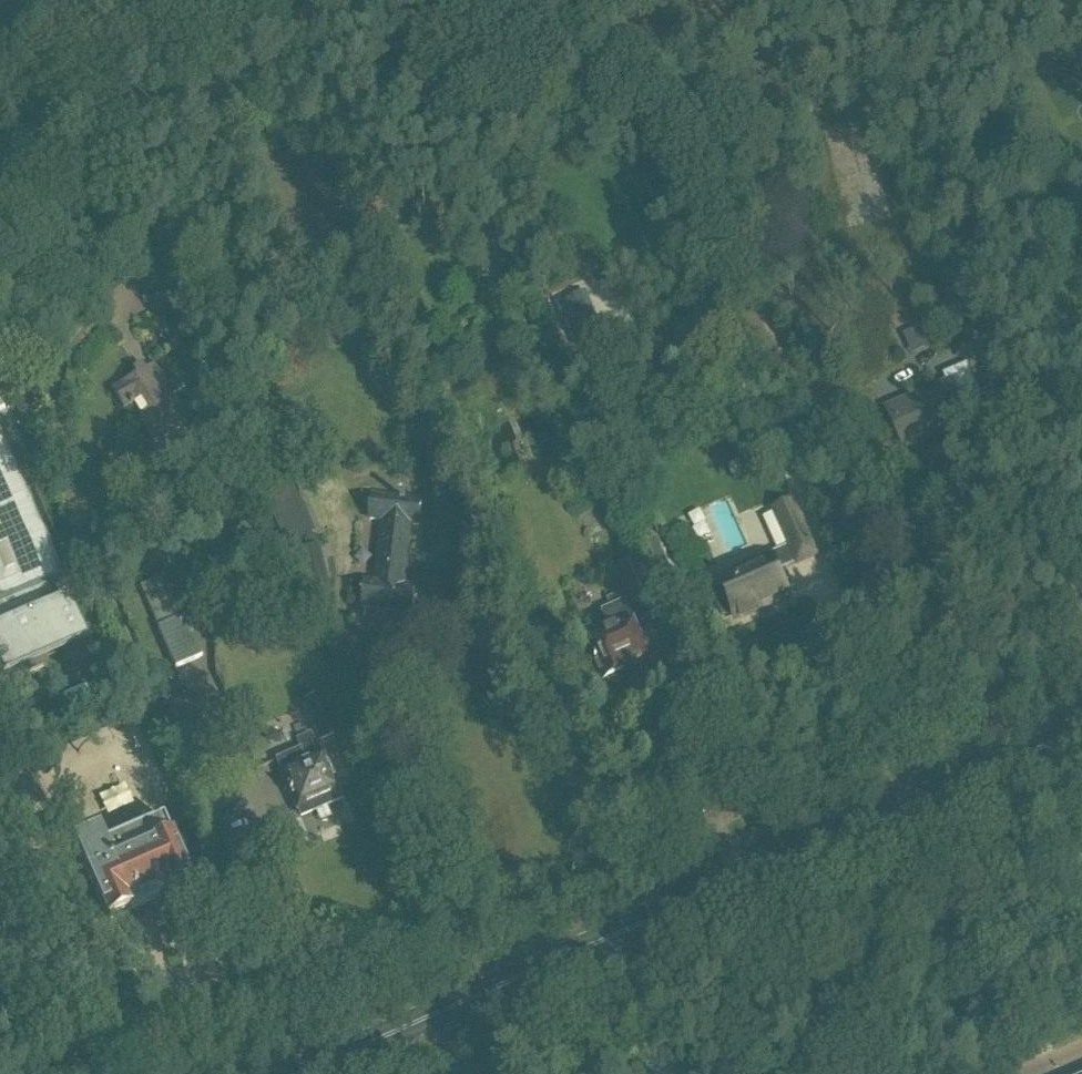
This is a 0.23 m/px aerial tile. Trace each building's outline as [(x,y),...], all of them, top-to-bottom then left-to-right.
[(162,265),(150,270),(136,276),(152,314),(178,303),(162,265)] [(581,295),(561,303),(572,329),(592,320),(581,295)] [(131,408),(134,405),(146,423),(144,424),(157,445),(190,424),(174,398),(185,391),(178,381),(167,388),(154,366),(143,373),(139,366),(133,370),(137,376),(113,391),(124,410),(130,407),(131,408)] [(980,399),(966,367),(943,376),(947,385),(887,410),(902,445),(935,431),(937,435),(964,424),(958,409),(980,399)] [(0,443),(0,675),(2,679),(85,643),(66,600),(59,603),(50,585),(60,581),(0,443)] [(409,527),(418,528),(421,505),(409,504),(409,500),(403,499),(402,502),(372,499),(369,523),(382,524),(375,585),(366,584),(363,610),(409,615),(412,589),(403,588),(409,527)] [(772,560),(721,583),(728,598),(722,601),(719,606),(723,616),(729,617),(735,614),(736,618),(740,616),(742,619),(759,611),(758,608),(788,595),(782,582),(790,578),(786,569),(798,564),(799,565),(817,557),(794,504),(775,512),(790,546),(769,555),(772,560)] [(308,521),(281,532),(286,546),(314,535),(308,521)] [(630,600),(654,590),(640,558),(616,568),(630,600)] [(605,635),(606,637),(586,646),(602,681),(609,678),(612,685),(617,685),(623,683),(626,678),(624,671),(627,670),(626,667),(645,658),(627,617),(629,616),(623,603),(622,603),(619,595),(605,602),(608,609),(601,612),(610,632),(605,635)] [(181,618),(158,628),(159,631),(176,670),(199,660),(203,659),(184,617),(181,618)] [(190,690),(165,702),(167,709),(171,716),(196,704),(190,690)] [(318,700),(303,707),(319,742),(335,735),(318,700)] [(279,772),(299,817),(343,798),(323,752),(321,753),(316,742),(315,743),(311,734),(296,740),(301,751),(277,761),(281,771),(279,772)] [(224,776),(220,764),(208,768),(213,781),(224,776)] [(190,886),(181,866),(161,821),(140,830),(139,826),(121,834),(123,837),(97,849),(92,838),(73,847),(106,923),(107,923),(115,926),(126,921),(128,913),(168,896),(176,899),(187,894),(189,886),(190,886)]
